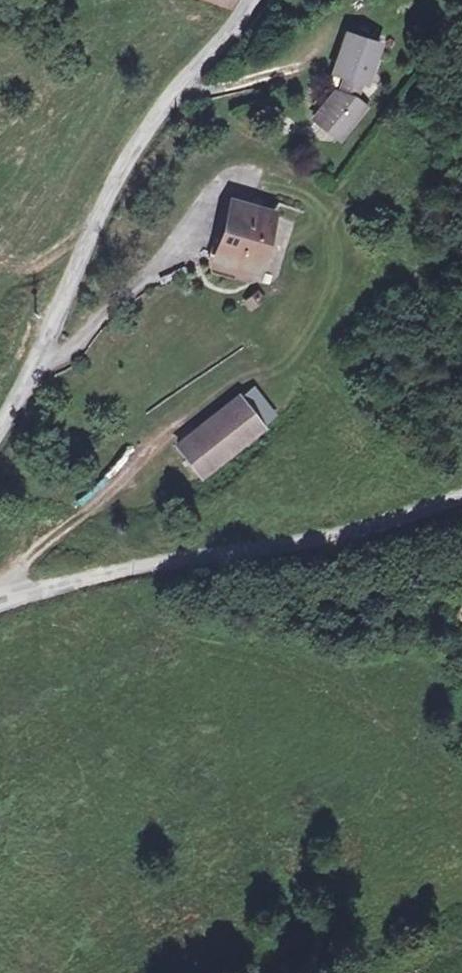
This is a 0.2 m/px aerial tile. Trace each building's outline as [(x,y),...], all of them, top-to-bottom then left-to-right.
[(373,50),(340,39),(337,57),(343,59),(336,83),(338,85),(334,100),(328,100),(325,113),(315,130),(342,149),(368,111),(356,102),(364,86),(373,50)] [(219,257),(261,271),(278,219),(236,205),(219,257)] [(209,479),(269,430),(242,394),(181,445),(209,479)]
